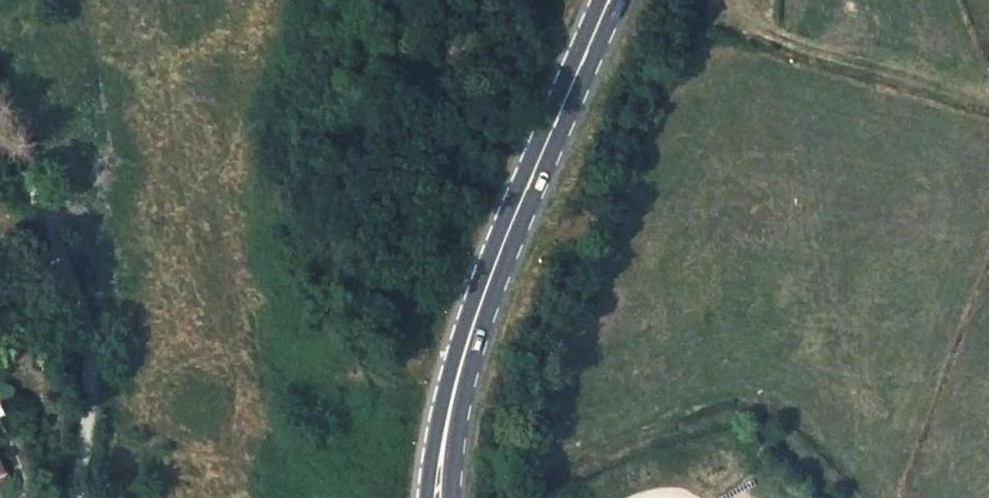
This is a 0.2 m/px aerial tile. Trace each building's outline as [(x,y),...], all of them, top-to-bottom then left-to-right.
[(9,484),(0,463),(0,489),(9,484)]
